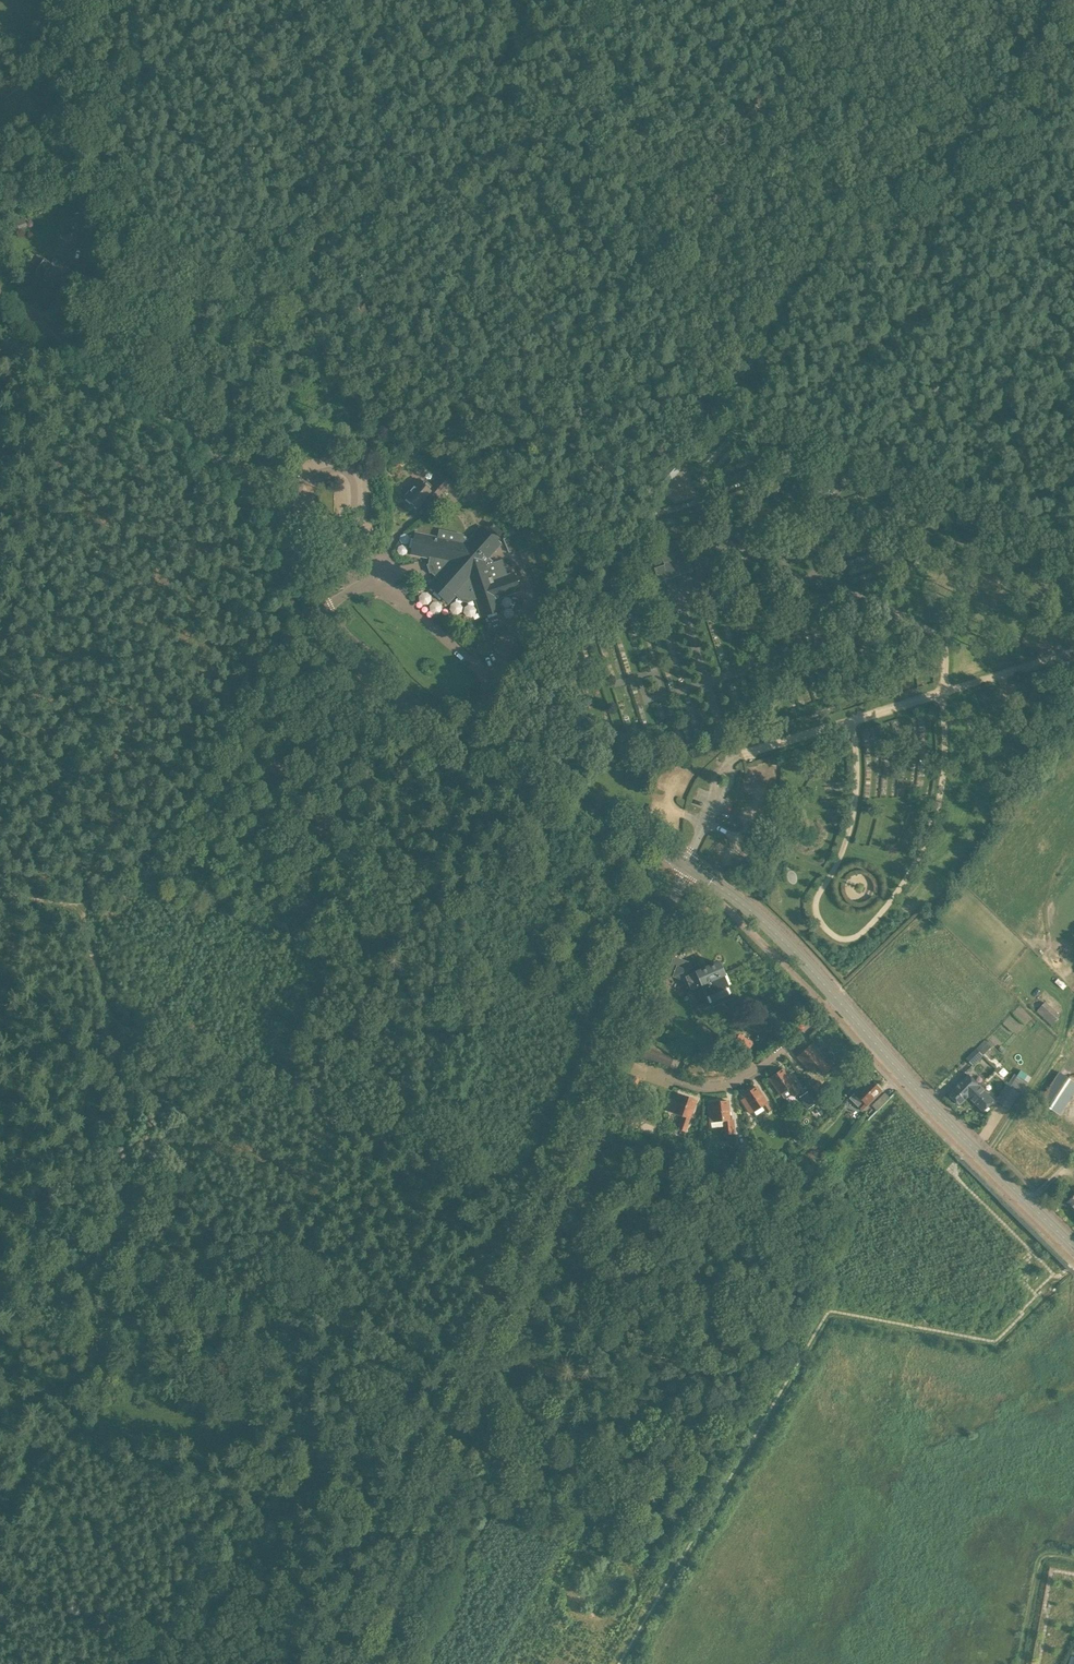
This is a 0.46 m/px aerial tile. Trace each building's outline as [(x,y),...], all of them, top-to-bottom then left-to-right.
[(24,218),(16,221),(16,222),(18,228),(27,225),(25,220),(24,218)] [(77,240),(75,232),(63,236),(65,244),(77,240)] [(659,478),(667,485),(678,472),(670,465),(659,478)] [(404,497),(417,508),(426,498),(432,504),(450,484),(441,476),(432,487),(425,481),(422,484),(417,479),(411,485),(413,488),(404,497)] [(438,537),(415,532),(410,555),(429,558),(428,563),(426,564),(428,569),(429,574),(431,574),(434,577),(427,585),(438,595),(448,604),(455,596),(460,600),(459,602),(464,602),(468,603),(468,602),(475,600),(480,616),(481,617),(502,610),(498,599),(520,591),(514,573),(506,575),(501,560),(493,563),(492,561),(489,558),(501,544),(480,526),(468,540),(465,537),(462,536),(463,535),(439,530),(438,537)] [(509,537),(503,539),(509,553),(515,550),(509,537)] [(533,545),(519,550),(526,569),(540,564),(533,545)] [(430,608),(438,613),(442,607),(435,602),(430,608)] [(679,994),(701,984),(723,975),(718,963),(696,972),(691,961),(688,962),(676,968),(669,970),(679,994)] [(723,975),(701,984),(703,988),(693,993),(698,1006),(720,997),(722,1001),(736,995),(726,973),(723,975)] [(1037,1012),(1052,1025),(1060,1015),(1046,1002),(1037,1012)] [(643,1038),(652,1042),(656,1032),(648,1028),(643,1038)] [(751,1044),(739,1035),(731,1046),(744,1055),(751,1044)] [(985,1040),(977,1049),(983,1055),(992,1047),(985,1040)] [(656,1061),(659,1051),(638,1043),(634,1053),(656,1061)] [(797,1057),(810,1071),(819,1064),(823,1068),(827,1065),(822,1060),(823,1060),(809,1046),(797,1057)] [(983,1055),(977,1049),(967,1059),(973,1065),(983,1055)] [(794,1085),(783,1069),(769,1078),(780,1095),(790,1088),(793,1094),(797,1091),(794,1085)] [(1073,1094),(1073,1081),(1059,1072),(1039,1102),(1060,1116),(1073,1094)] [(624,1088),(634,1092),(639,1079),(629,1075),(624,1088)] [(960,1105),(969,1096),(980,1085),(969,1075),(949,1095),(960,1105)] [(858,1106),(862,1110),(867,1105),(881,1091),(869,1080),(855,1093),(863,1102),(858,1106)] [(819,1081),(812,1087),(820,1098),(828,1093),(819,1081)] [(980,1085),(969,1096),(984,1111),(995,1101),(990,1096),(992,1095),(981,1084),(980,1085)] [(998,1102),(1010,1109),(1020,1093),(1008,1085),(998,1102)] [(766,1103),(767,1103),(756,1087),(742,1096),(753,1112),(762,1106),(766,1112),(770,1109),(766,1103)] [(808,1090),(800,1096),(808,1108),(816,1102),(808,1090)] [(696,1100),(680,1094),(677,1103),(672,1101),(669,1112),(682,1116),(678,1129),(684,1131),(689,1118),(690,1118),(696,1100)] [(727,1129),(728,1134),(734,1134),(733,1120),(730,1120),(728,1101),(711,1102),(713,1122),(724,1121),(725,1129),(727,1129)] [(821,1106),(816,1110),(820,1115),(825,1111),(821,1106)] [(741,1148),(742,1164),(751,1163),(750,1147),(741,1148)]
